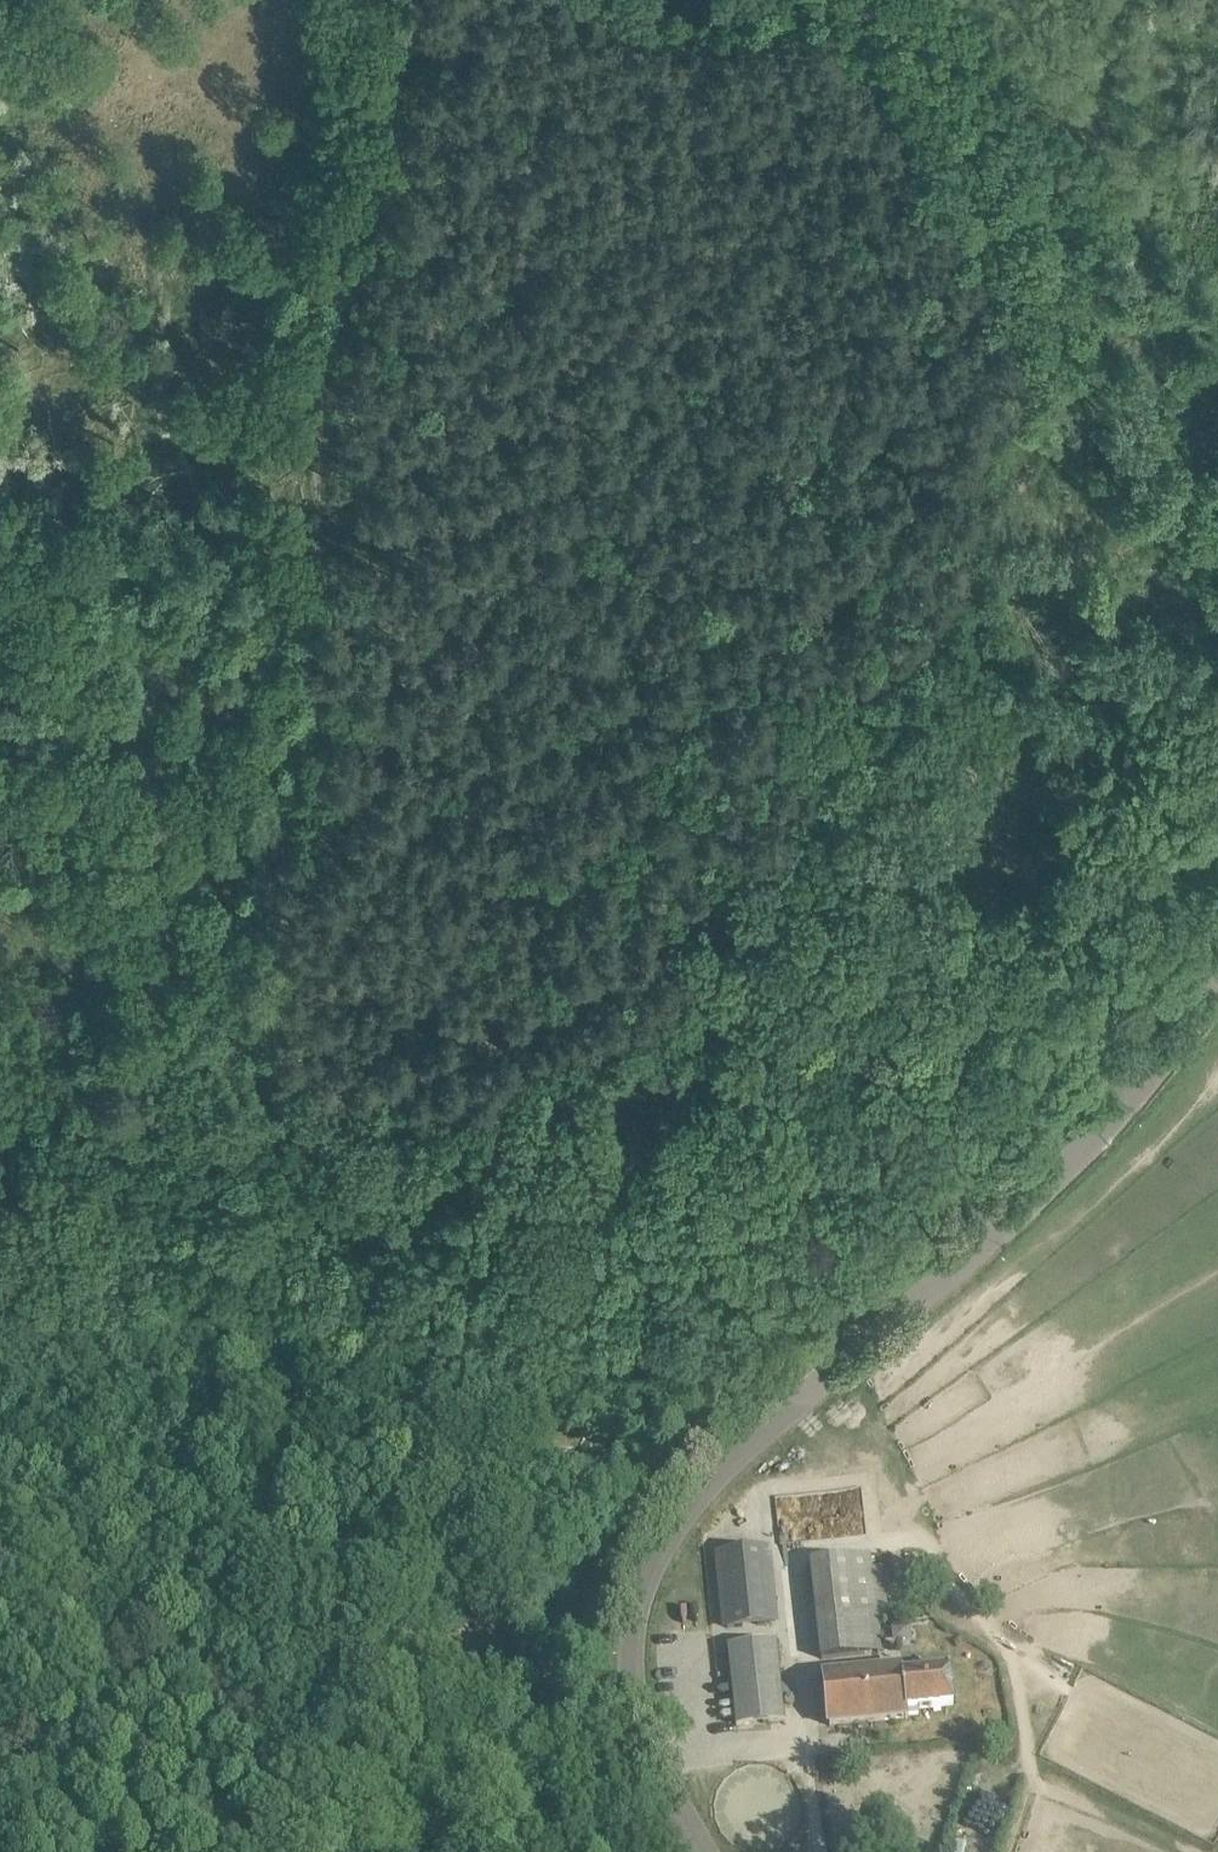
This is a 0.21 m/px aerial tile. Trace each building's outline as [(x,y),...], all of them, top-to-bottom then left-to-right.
[(765,1548),(720,1553),(728,1627),(773,1622),(765,1548)] [(869,1554),(810,1561),(821,1658),(880,1652),(869,1554)] [(776,1641),(727,1646),(736,1725),(784,1720),(776,1641)] [(902,1665),(823,1672),(828,1725),(908,1718),(907,1715),(918,1714),(917,1708),(953,1704),(949,1668),(903,1673),(902,1665)] [(858,1759),(857,1749),(850,1750),(851,1760),(858,1759)] [(846,1773),(843,1750),(830,1752),(833,1775),(846,1773)]
